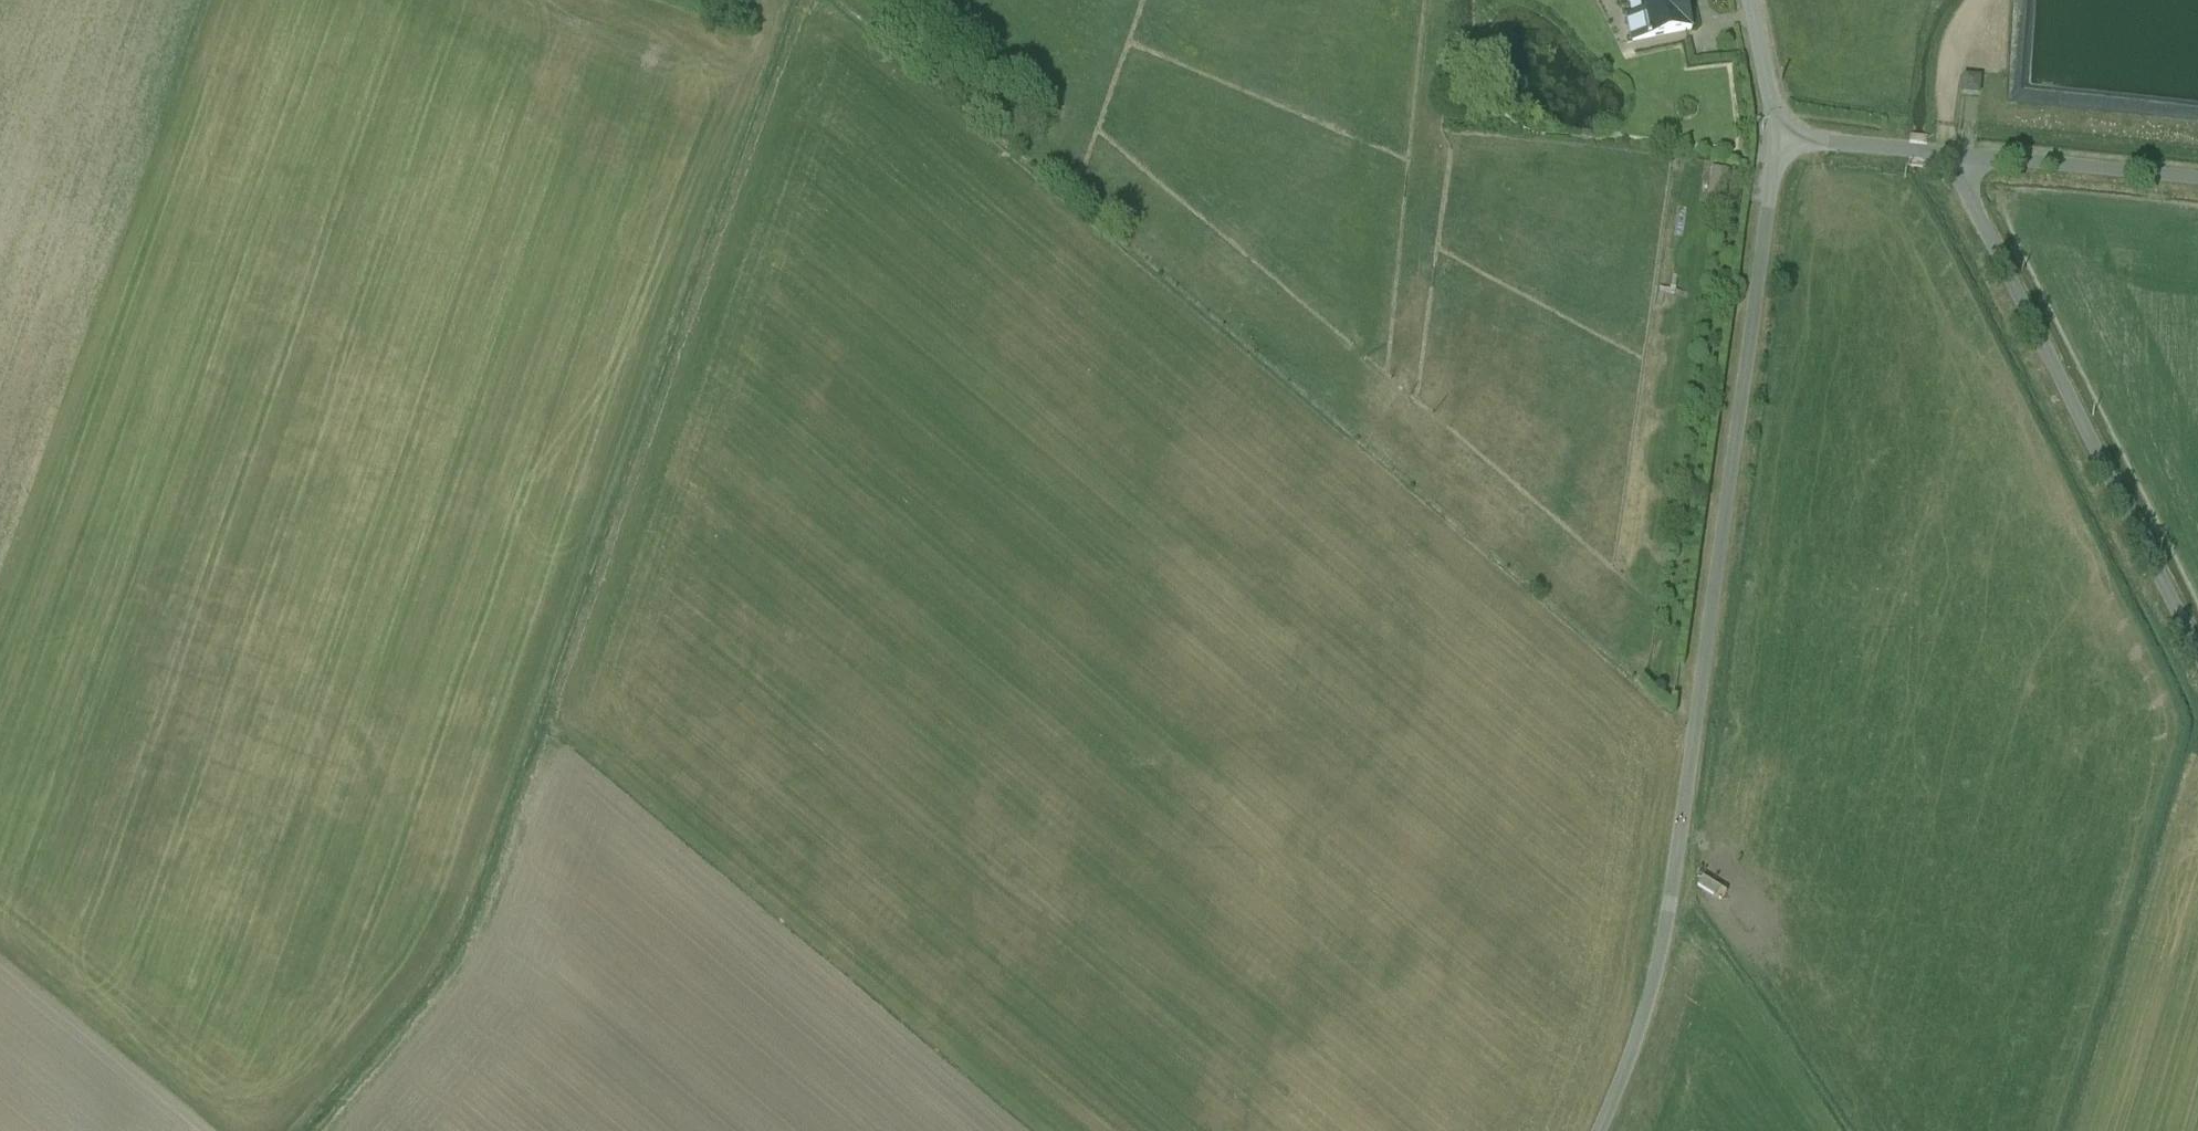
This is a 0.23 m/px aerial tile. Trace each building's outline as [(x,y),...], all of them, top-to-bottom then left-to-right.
[(1687,32),(1681,0),(1622,0),(1631,44),(1687,32)] [(2005,91),(2005,78),(1988,78),(1987,90),(2005,91)]
